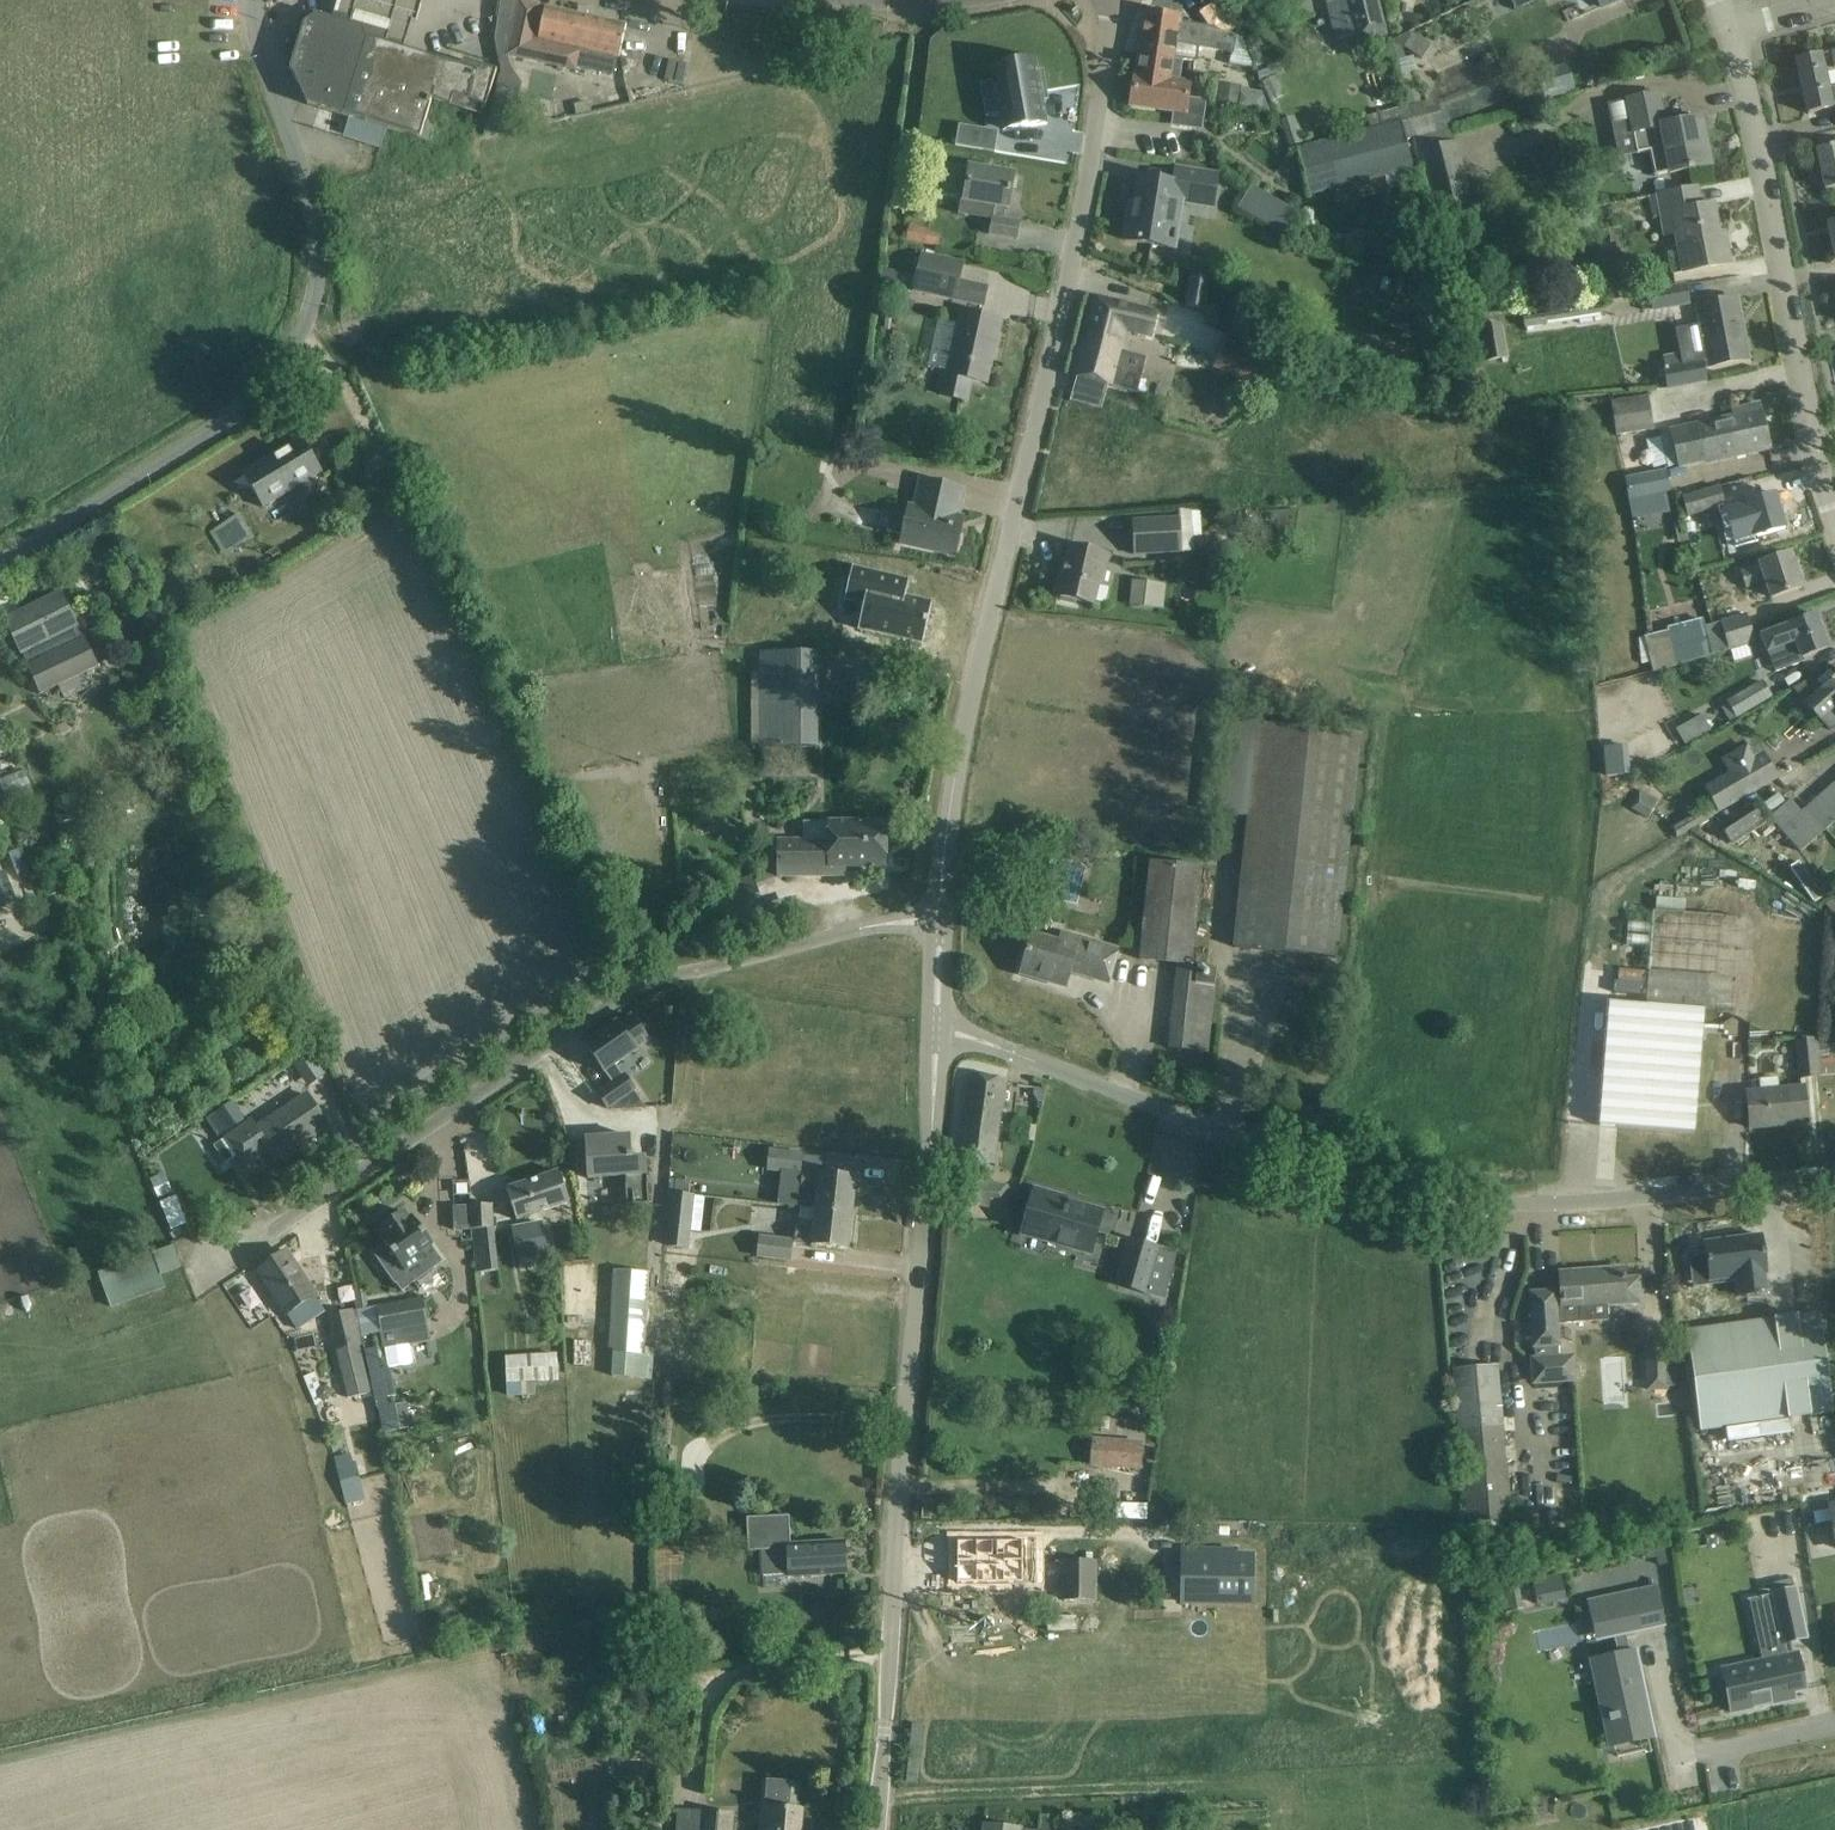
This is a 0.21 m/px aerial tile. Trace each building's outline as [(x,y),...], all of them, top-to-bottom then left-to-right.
[(334,20),(343,23),(362,28),(367,42),(368,42),(404,53),(416,14),(420,16),(425,0),(340,0),(334,20)] [(524,0),(519,0),(507,54),(575,70),(579,53),(585,55),(586,49),(619,57),(626,25),(547,7),(547,5),(524,0)] [(1379,0),(1344,0),(1354,43),(1387,36),(1379,0)] [(1513,2),(1516,9),(1537,0),(1512,0),(1513,2)] [(1601,8),(1609,4),(1620,0),(1598,0),(1601,8)] [(1140,54),(1173,59),(1175,47),(1190,49),(1190,45),(1232,52),(1232,57),(1248,60),(1249,58),(1241,39),(1239,36),(1236,35),(1215,3),(1199,13),(1210,28),(1179,23),(1179,19),(1146,14),(1140,54)] [(350,117),(387,129),(420,139),(420,137),(424,123),(433,96),(444,61),(442,61),(441,64),(404,53),(368,42),(364,54),(346,48),(339,35),(343,23),(334,20),(317,15),(305,23),(291,69),(308,105),(350,117)] [(362,28),(343,23),(339,35),(346,48),(364,54),(368,42),(367,42),(362,28)] [(1413,33),(1404,47),(1414,53),(1423,40),(1413,33)] [(1175,118),(1177,122),(1203,126),(1207,99),(1187,96),(1189,82),(1170,80),(1173,59),(1140,54),(1137,75),(1136,75),(1132,106),(1176,112),(1175,118)] [(1828,88),(1820,54),(1796,60),(1808,114),(1834,108),(1834,87),(1828,88)] [(462,66),(444,61),(433,96),(451,102),(453,98),(486,108),(497,71),(463,61),(462,66)] [(1035,62),(993,69),(1003,130),(1045,122),(1040,93),(1045,93),(1045,91),(1043,91),(1043,87),(1040,73),(1044,72),(1043,70),(1036,71),(1035,62)] [(1266,64),(1255,68),(1260,81),(1271,76),(1266,64)] [(511,67),(501,73),(483,137),(510,130),(522,85),(511,67)] [(1409,121),(1414,139),(1436,133),(1428,102),(1425,103),(1422,91),(1405,95),(1408,107),(1406,107),(1409,121)] [(1665,126),(1659,94),(1626,101),(1637,154),(1649,152),(1654,177),(1712,165),(1705,133),(1697,134),(1694,121),(1703,119),(1702,118),(1665,126)] [(1382,128),(1409,121),(1406,107),(1378,114),(1382,128)] [(1295,116),(1280,121),(1290,147),(1303,142),(1295,116)] [(381,148),(387,129),(350,117),(344,136),(381,148)] [(1409,121),(1382,128),(1297,149),(1309,195),(1413,169),(1406,141),(1414,139),(1409,121)] [(424,123),(420,137),(430,140),(434,126),(424,123)] [(959,125),(955,146),(995,153),(995,151),(993,151),(993,150),(996,131),(959,125)] [(1436,133),(1414,139),(1432,213),(1472,203),(1457,141),(1454,142),(1451,130),(1436,133)] [(1816,150),(1825,190),(1834,188),(1834,146),(1816,150)] [(966,170),(947,167),(942,196),(961,199),(966,170)] [(994,206),(989,234),(1017,239),(1020,222),(1003,219),(1005,208),(1007,208),(1012,175),(1010,175),(970,169),(965,201),(994,206)] [(1217,176),(1177,169),(1174,184),(1140,179),(1136,204),(1131,203),(1125,240),(1174,248),(1174,247),(1160,245),(1164,224),(1177,227),(1181,201),(1212,207),(1217,176)] [(1702,206),(1698,187),(1659,195),(1663,216),(1673,214),(1684,273),(1731,264),(1726,241),(1720,243),(1713,204),(1702,206)] [(1296,214),(1249,188),(1237,209),(1284,235),(1296,214)] [(962,263),(923,254),(915,291),(983,306),(987,287),(958,281),(962,263)] [(1210,279),(1192,275),(1186,307),(1204,310),(1210,279)] [(1690,305),(1687,286),(1650,292),(1650,294),(1639,296),(1642,311),(1652,309),(1653,312),(1690,305)] [(1093,297),(1072,376),(1095,382),(1138,394),(1147,357),(1126,351),(1132,331),(1152,337),(1158,314),(1093,297)] [(1749,359),(1738,299),(1697,306),(1708,367),(1749,359)] [(1601,305),(1524,317),(1526,327),(1546,324),(1579,319),(1580,323),(1593,321),(1592,317),(1595,316),(1596,321),(1602,320),(1601,315),(1602,315),(1601,305)] [(1000,320),(963,311),(949,373),(944,371),(939,394),(966,400),(971,379),(981,381),(988,352),(992,353),(1000,320)] [(1507,358),(1502,323),(1481,326),(1481,328),(1472,329),(1477,363),(1507,358)] [(1223,347),(1213,369),(1255,390),(1266,368),(1238,355),(1223,347)] [(1704,361),(1664,368),(1667,388),(1708,381),(1704,361)] [(1654,431),(1649,397),(1612,402),(1617,436),(1654,431)] [(1734,417),(1716,422),(1719,434),(1723,459),(1746,453),(1769,448),(1759,404),(1736,410),(1733,410),(1734,417)] [(1673,434),(1661,437),(1668,468),(1680,465),(1681,466),(1706,460),(1707,463),(1723,459),(1719,434),(1716,422),(1673,432),(1673,434)] [(322,472),(302,438),(243,474),(263,507),(322,472)] [(1564,468),(1554,469),(1555,481),(1565,480),(1564,468)] [(1672,492),(1667,471),(1628,479),(1631,500),(1672,492)] [(962,489),(922,480),(916,509),(909,508),(902,542),(932,549),(955,554),(956,550),(958,547),(960,542),(960,538),(960,535),(960,532),(961,528),(954,526),(962,489)] [(1726,506),(1720,487),(1682,498),(1687,517),(1726,506)] [(1784,529),(1775,495),(1747,503),(1747,504),(1727,510),(1732,525),(1751,519),(1756,537),(1784,529)] [(255,538),(240,514),(210,533),(225,557),(255,538)] [(1182,552),(1180,519),(1132,521),(1134,555),(1182,552)] [(1684,521),(1674,523),(1679,543),(1689,541),(1684,521)] [(1060,597),(1059,601),(1075,605),(1076,601),(1079,601),(1094,605),(1098,585),(1102,586),(1104,578),(1109,555),(1071,546),(1064,576),(1060,575),(1055,596),(1060,597)] [(1801,588),(1790,554),(1762,564),(1762,565),(1742,571),(1748,587),(1767,581),(1772,598),(1801,588)] [(852,568),(845,600),(864,604),(858,629),(923,644),(932,603),(905,597),(899,596),(903,581),(909,583),(909,581),(852,568)] [(1142,607),(1163,609),(1166,584),(1145,582),(1142,607)] [(84,640),(60,592),(5,619),(42,695),(98,667),(84,640)] [(1749,628),(1751,627),(1748,614),(1720,622),(1721,624),(1713,626),(1720,651),(1729,648),(1726,636),(1749,628)] [(1773,633),(1762,637),(1768,655),(1775,673),(1790,667),(1804,662),(1802,658),(1828,648),(1815,616),(1793,624),(1789,626),(1790,627),(1773,633)] [(1648,636),(1657,672),(1712,655),(1703,619),(1668,628),(1668,631),(1648,636)] [(1729,648),(1720,651),(1717,652),(1717,653),(1755,643),(1751,627),(1749,628),(1726,636),(1729,648)] [(816,653),(761,653),(761,749),(817,749),(816,653)] [(1793,688),(1808,705),(1818,716),(1831,731),(1834,728),(1834,664),(1793,688)] [(1773,698),(1763,681),(1727,702),(1737,719),(1773,698)] [(1702,715),(1676,730),(1685,746),(1711,731),(1702,715)] [(1336,959),(1360,735),(1226,720),(1216,814),(1248,817),(1234,948),(1336,959)] [(1734,762),(1738,769),(1707,786),(1721,810),(1777,778),(1764,754),(1754,759),(1751,753),(1734,762)] [(0,781),(0,785),(10,811),(36,800),(25,771),(0,781)] [(1802,811),(1791,799),(1769,818),(1800,853),(1834,822),(1834,783),(1802,811)] [(1640,793),(1630,808),(1643,816),(1653,800),(1640,793)] [(1733,845),(1765,825),(1766,825),(1763,821),(1758,812),(1725,833),(1733,845)] [(1673,828),(1678,837),(1697,826),(1692,817),(1673,828)] [(885,867),(885,822),(827,823),(827,840),(780,841),(780,877),(829,876),(829,867),(885,867)] [(1049,864),(1057,867),(1062,850),(1054,848),(1049,864)] [(1823,898),(1799,862),(1781,874),(1792,891),(1801,885),(1814,904),(1823,898)] [(1201,868),(1151,863),(1140,960),(1178,964),(1169,1049),(1208,1053),(1217,968),(1191,965),(1201,868)] [(764,912),(753,879),(717,891),(728,924),(764,912)] [(1825,905),(1834,915),(1834,914),(1834,897),(1825,905)] [(1741,918),(1654,911),(1647,1005),(1609,1002),(1599,1126),(1695,1133),(1705,1008),(1750,1012),(1757,917),(1742,916),(1741,918)] [(1109,979),(1117,950),(1062,934),(1059,944),(1032,936),(1022,968),(1024,969),(1023,975),(1038,979),(1040,973),(1067,982),(1071,967),(1091,973),(1109,979)] [(649,1042),(631,1017),(618,1026),(616,1024),(585,1046),(604,1074),(605,1073),(612,1084),(597,1095),(607,1110),(635,1091),(624,1076),(623,1077),(615,1066),(649,1042)] [(1820,1060),(1818,1038),(1794,1041),(1799,1080),(1821,1077),(1824,1076),(1826,1059),(1820,1060)] [(1761,1051),(1761,1044),(1747,1044),(1748,1057),(1756,1057),(1761,1051)] [(326,1076),(310,1052),(291,1064),(307,1089),(326,1076)] [(1007,1080),(969,1075),(958,1160),(981,1163),(994,1165),(1002,1108),(1003,1108),(1004,1104),(1007,1080)] [(1759,1081),(1760,1091),(1747,1093),(1751,1129),(1806,1123),(1806,1124),(1807,1124),(1804,1087),(1779,1090),(1778,1079),(1759,1081)] [(313,1133),(327,1124),(307,1094),(259,1126),(254,1129),(269,1151),(275,1159),(299,1143),(301,1147),(316,1137),(313,1133)] [(227,1133),(245,1121),(233,1102),(215,1114),(227,1133)] [(245,1167),(269,1151),(254,1129),(259,1126),(254,1118),(249,1121),(225,1137),(232,1148),(245,1167)] [(633,1206),(649,1205),(646,1158),(632,1159),(630,1136),(596,1138),(596,1144),(585,1144),(587,1179),(625,1177),(627,1206),(628,1206),(627,1193),(632,1193),(633,1206)] [(769,1150),(766,1172),(800,1176),(803,1156),(803,1154),(769,1150)] [(803,1156),(800,1176),(803,1177),(802,1188),(818,1190),(816,1210),(851,1214),(855,1179),(831,1176),(821,1175),(820,1175),(822,1158),(803,1156)] [(569,1202),(559,1172),(506,1190),(516,1220),(569,1202)] [(165,1173),(150,1179),(158,1199),(173,1193),(165,1173)] [(667,1194),(695,1197),(695,1196),(689,1195),(691,1182),(669,1180),(667,1194)] [(1008,1185),(969,1180),(966,1206),(1005,1211),(1008,1185)] [(1065,1198),(1034,1190),(1022,1235),(1023,1236),(1024,1231),(1049,1238),(1047,1242),(1090,1254),(1102,1212),(1065,1202),(1065,1198)] [(689,1248),(695,1197),(667,1194),(671,1195),(665,1247),(667,1247),(665,1263),(692,1266),(694,1249),(689,1248)] [(187,1224),(177,1197),(161,1203),(172,1230),(187,1224)] [(492,1205),(468,1206),(470,1230),(472,1230),(477,1274),(499,1272),(493,1229),(492,1205)] [(470,1230),(468,1206),(453,1207),(454,1231),(470,1230)] [(798,1226),(796,1243),(823,1246),(847,1249),(851,1214),(816,1210),(814,1228),(798,1226)] [(431,1246),(433,1245),(412,1217),(409,1219),(404,1212),(379,1229),(384,1237),(381,1239),(385,1244),(373,1253),(395,1285),(396,1284),(402,1292),(443,1263),(431,1246)] [(545,1244),(541,1223),(509,1229),(513,1249),(545,1244)] [(1761,1252),(1764,1251),(1762,1236),(1728,1241),(1728,1239),(1708,1241),(1708,1243),(1705,1243),(1710,1282),(1738,1278),(1741,1297),(1767,1293),(1764,1274),(1766,1274),(1765,1260),(1762,1261),(1761,1252)] [(793,1241),(759,1237),(757,1259),(791,1262),(793,1241)] [(1169,1292),(1179,1255),(1130,1241),(1118,1285),(1145,1292),(1146,1286),(1169,1292)] [(159,1271),(152,1252),(98,1272),(111,1307),(165,1287),(159,1271)] [(286,1252),(258,1270),(287,1314),(297,1329),(324,1311),(314,1296),(315,1296),(286,1252)] [(668,1286),(679,1287),(681,1270),(669,1269),(668,1286)] [(1562,1295),(1565,1324),(1566,1324),(1610,1321),(1609,1305),(1640,1303),(1639,1279),(1626,1280),(1625,1276),(1624,1276),(1624,1269),(1603,1270),(1603,1277),(1593,1278),(1593,1274),(1562,1276),(1562,1273),(1561,1273),(1562,1295)] [(651,1380),(653,1349),(645,1348),(650,1273),(613,1271),(608,1350),(614,1350),(612,1377),(651,1380)] [(1558,1325),(1565,1324),(1562,1295),(1555,1295),(1555,1292),(1532,1294),(1535,1346),(1559,1345),(1558,1325)] [(430,1338),(423,1298),(358,1310),(363,1337),(406,1329),(408,1342),(430,1338)] [(327,1317),(347,1399),(371,1393),(351,1311),(327,1317)] [(1834,1413),(1820,1313),(1687,1331),(1700,1431),(1834,1413)] [(559,1382),(557,1354),(505,1358),(508,1398),(535,1396),(534,1384),(559,1382)] [(1574,1380),(1573,1357),(1534,1360),(1535,1383),(1574,1380)] [(1512,1519),(1497,1365),(1454,1370),(1469,1523),(1475,1522),(1476,1535),(1501,1532),(1499,1520),(1512,1519)] [(1667,1374),(1647,1374),(1647,1389),(1667,1389),(1667,1384),(1667,1374)] [(1091,1466),(1140,1470),(1142,1443),(1093,1439),(1091,1466)] [(360,1493),(351,1455),(335,1459),(345,1497),(360,1493)] [(788,1516),(746,1518),(748,1551),(761,1550),(762,1575),(790,1574),(790,1577),(845,1574),(844,1542),(790,1544),(788,1516)] [(956,1541),(956,1584),(1023,1584),(1023,1541),(956,1541)] [(1251,1560),(1179,1560),(1179,1608),(1251,1608),(1251,1560)] [(1063,1561),(1063,1599),(1096,1599),(1096,1561),(1063,1561)] [(1560,1573),(1533,1579),(1538,1604),(1565,1598),(1560,1573)] [(1620,1655),(1597,1661),(1618,1757),(1650,1750),(1650,1753),(1652,1752),(1636,1678),(1639,1677),(1640,1680),(1642,1680),(1636,1649),(1633,1649),(1634,1653),(1630,1654),(1630,1653),(1626,1634),(1663,1626),(1655,1589),(1606,1599),(1614,1637),(1616,1636),(1620,1655)] [(1796,1590),(1772,1595),(1779,1625),(1783,1643),(1795,1641),(1795,1640),(1806,1638),(1796,1590)] [(1797,1655),(1794,1656),(1723,1671),(1732,1713),(1795,1700),(1794,1698),(1793,1698),(1792,1693),(1805,1690),(1797,1655)] [(782,1788),(780,1808),(771,1807),(769,1829),(801,1829),(802,1810),(798,1810),(799,1790),(782,1788)] [(704,1815),(703,1829),(731,1829),(732,1817),(704,1815)]
